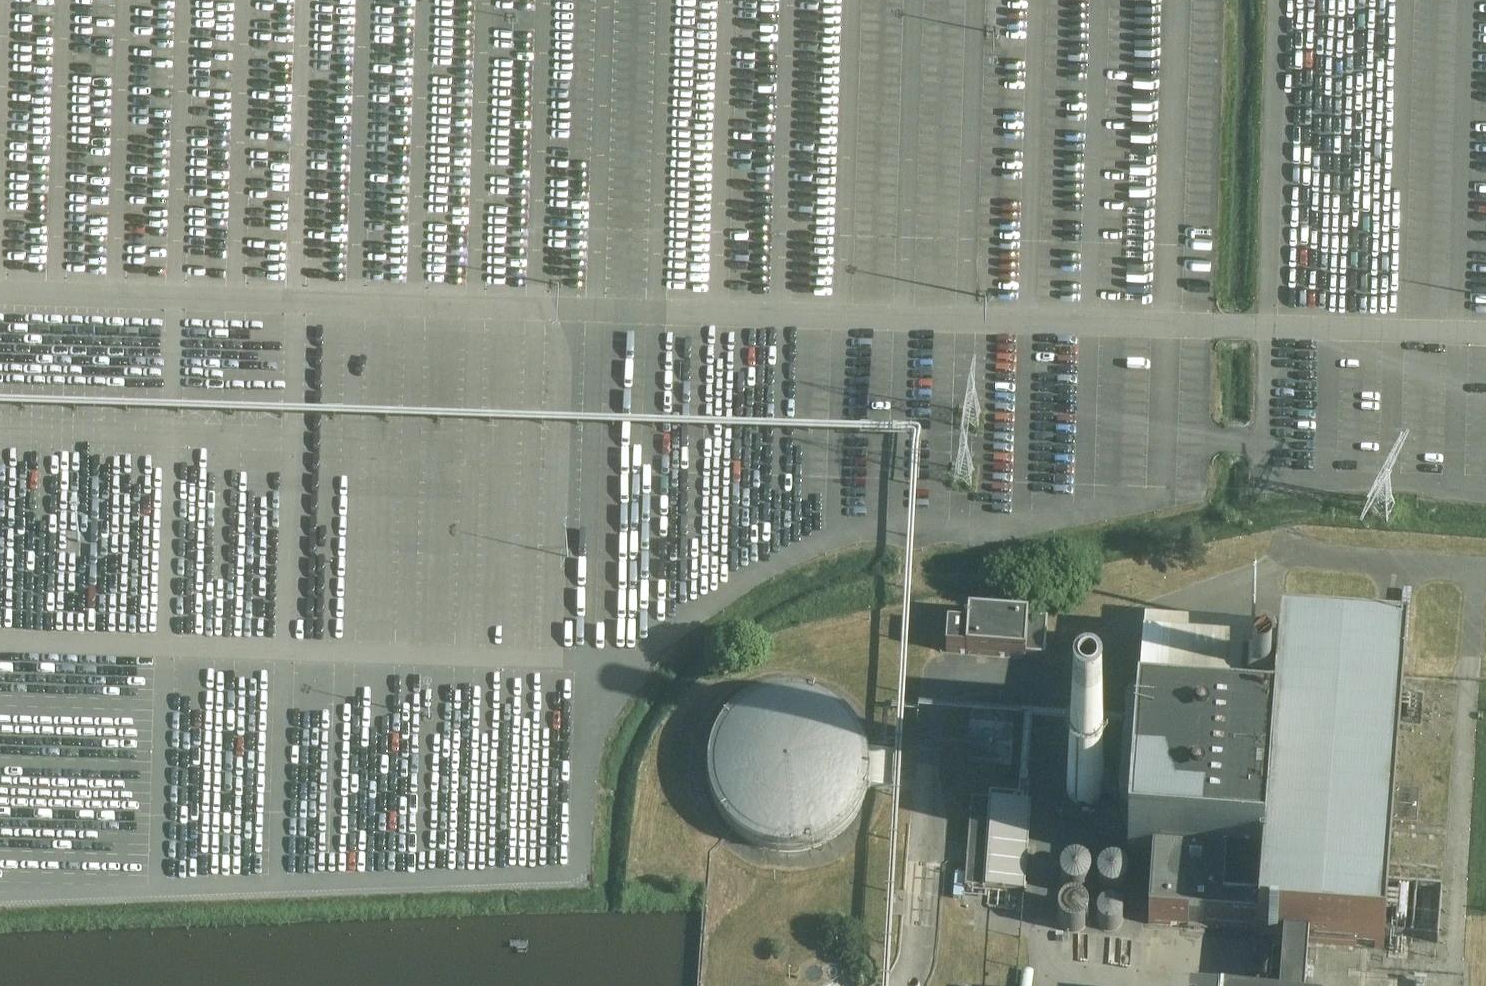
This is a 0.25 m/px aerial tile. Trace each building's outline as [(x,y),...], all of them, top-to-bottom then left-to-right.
[(1047,626),(960,620),(959,630),(940,629),(940,653),(1045,660),(1047,626)] [(1306,957),(1384,962),(1388,908),(1389,904),(1403,705),(1404,697),(1407,658),(1147,642),(1130,883),(1152,884),(1148,930),(1264,938),(1263,955),(1276,956),(1275,985),(1304,985),(1306,957)] [(746,712),(727,720),(713,755),(712,785),(720,788),(730,812),(737,815),(747,840),(781,853),(817,854),(865,835),(882,791),(882,792),(888,778),(863,714),(810,694),(792,693),(744,712),(746,712)] [(1076,769),(1071,773),(1067,779),(1066,785),(1067,792),(1070,797),(1075,801),(1081,804),(1087,804),(1093,802),(1098,798),(1101,794),(1103,788),(1103,782),(1100,776),(1095,770),(1089,768),(1082,767),(1076,769)] [(1021,897),(1028,807),(970,802),(964,895),(1021,897)] [(1076,894),(1114,892),(1113,866),(1075,868),(1076,894)] [(1103,894),(1104,906),(1082,907),(1084,932),(1116,930),(1114,905),(1124,905),(1123,893),(1103,894)] [(1114,917),(1125,933),(1144,920),(1133,904),(1114,917)]
